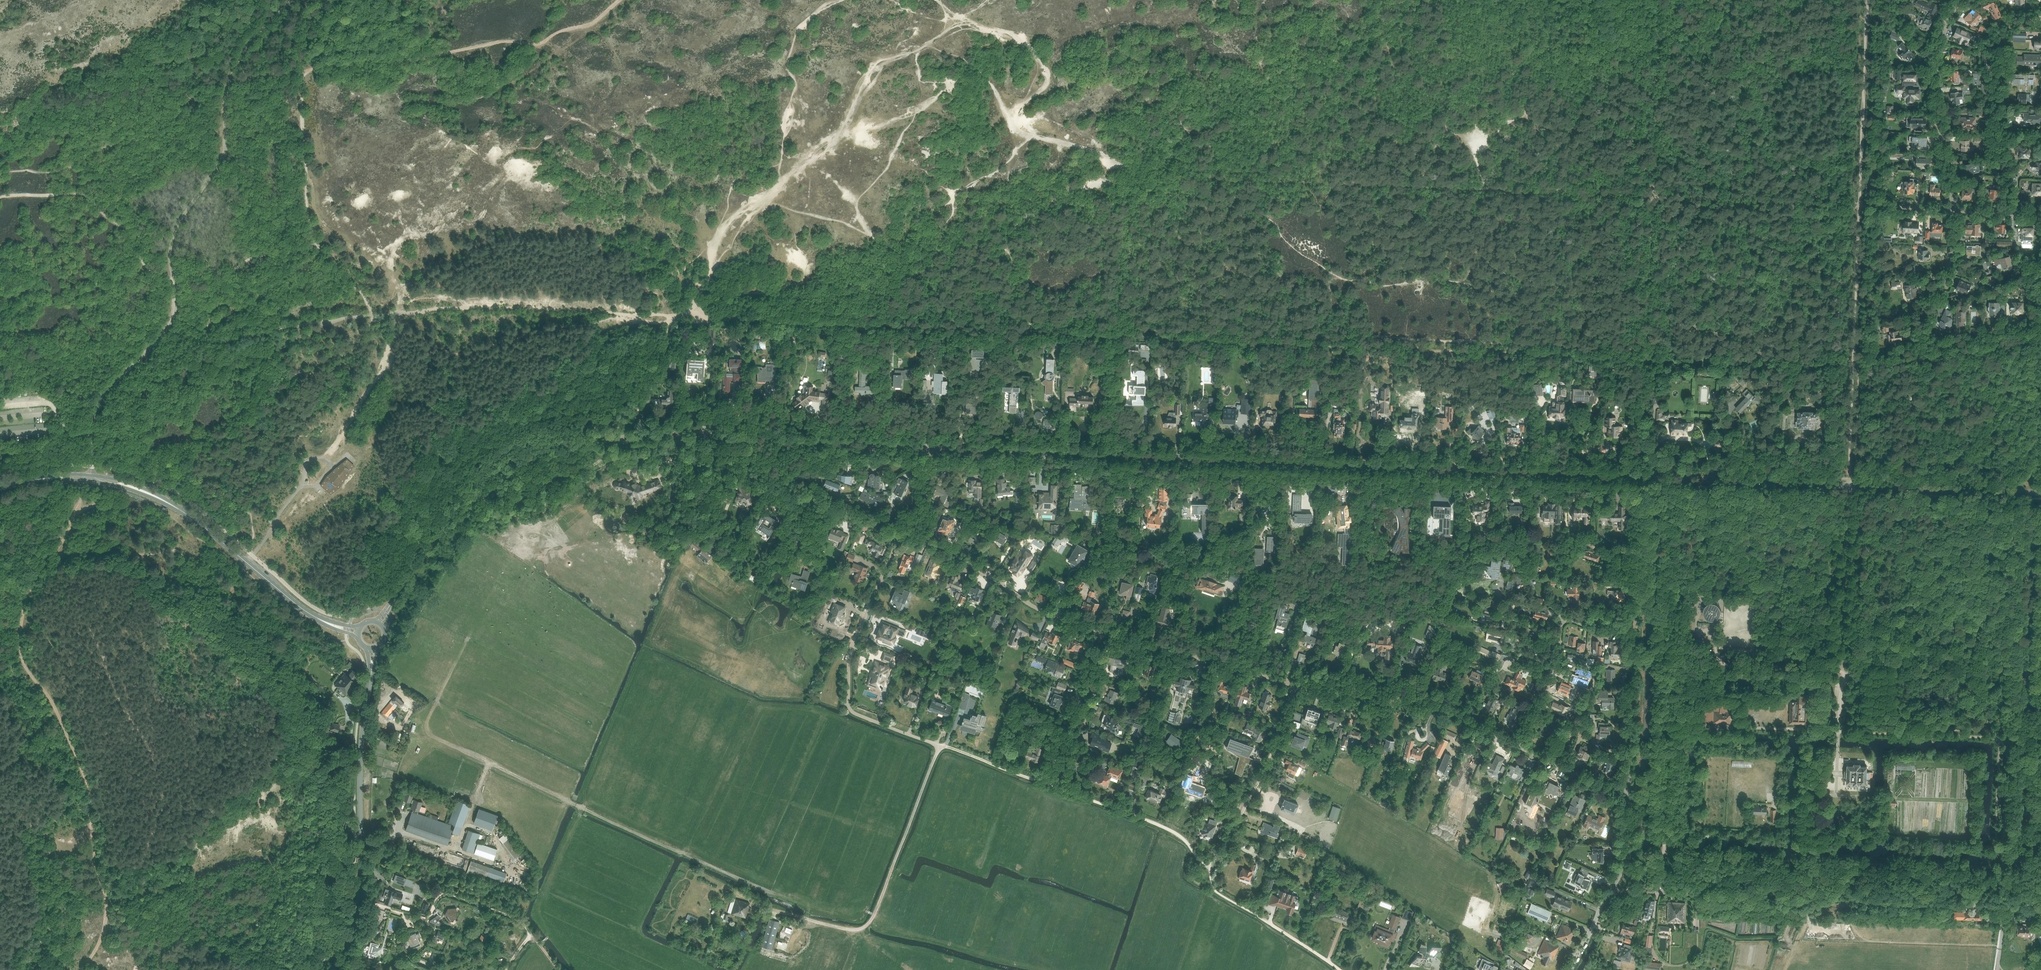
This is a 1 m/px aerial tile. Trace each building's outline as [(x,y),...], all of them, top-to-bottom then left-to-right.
[(1929,13),(1933,15),(1936,8),(1938,9),(1939,5),(1931,2),(1930,5),(1920,0),(1917,0),(1914,5),(1929,12),(1929,13)] [(1989,7),(1994,19),(2002,16),(1995,0),(1987,0),(1987,2),(1982,4),(1985,9),(1989,7)] [(1966,21),(1971,26),(1972,26),(1973,25),(1975,23),(1976,24),(1982,17),(1981,16),(1974,10),(1972,12),(1974,13),(1972,15),(1969,13),(1964,19),(1967,21),(1966,21)] [(1917,20),(1918,20),(1917,24),(1925,27),(1925,29),(1925,30),(1926,30),(1927,30),(1928,29),(1932,21),(1919,16),(1917,20)] [(1979,28),(1978,28),(1973,25),(1972,26),(1971,26),(1970,29),(1976,32),(1982,35),(1983,31),(1984,27),(1980,26),(1979,28)] [(1971,34),(1957,28),(1954,36),(1957,38),(1956,41),(1959,42),(1959,43),(1960,43),(1963,44),(1964,41),(1967,42),(1971,34)] [(1891,32),(1889,37),(1898,41),(1900,36),(1897,35),(1898,32),(1892,30),(1891,32)] [(1902,58),(1903,58),(1905,60),(1905,59),(1907,61),(1908,60),(1908,61),(1915,55),(1912,52),(1906,45),(1902,42),(1899,45),(1898,47),(1901,50),(1898,52),(1899,54),(1899,55),(1899,56),(1899,57),(1900,57),(1901,58),(1902,58)] [(1951,57),(1961,60),(1963,50),(1953,48),(1951,57)] [(2017,64),(2035,65),(2036,65),(2039,65),(2039,61),(2040,61),(2040,55),(2024,55),(2024,57),(2017,56),(2017,64)] [(1984,59),(1983,69),(1993,69),(1994,56),(1984,56),(1984,59)] [(1895,71),(1894,79),(1900,80),(1900,79),(1902,79),(1901,82),(1907,82),(1907,85),(1914,85),(1914,82),(1918,83),(1918,72),(1902,72),(1902,73),(1900,73),(1900,71),(1895,71)] [(1962,71),(1945,72),(1945,75),(1947,75),(1948,82),(1953,82),(1953,84),(1959,83),(1959,82),(1962,81),(1962,71)] [(2027,84),(2033,85),(2033,79),(2034,79),(2034,74),(2029,74),(2024,74),(2011,73),(2011,78),(2012,78),(2012,83),(2012,84),(2023,84),(2023,83),(2028,83),(2027,84)] [(1981,94),(1988,94),(1989,85),(1981,84),(1981,94)] [(1905,86),(1897,86),(1897,93),(1904,93),(1904,98),(1907,98),(1907,105),(1913,105),(1913,98),(1918,98),(1919,90),(1905,90),(1905,86)] [(1951,94),(1950,94),(1951,100),(1952,100),(1953,105),(1960,104),(1959,99),(1963,99),(1963,95),(1962,93),(1958,93),(1958,92),(1951,93),(1951,94)] [(2019,98),(2019,100),(2019,101),(2017,101),(2017,102),(2019,102),(2019,103),(2027,103),(2027,98),(2027,96),(2027,94),(2022,93),(2019,93),(2019,98)] [(2024,120),(2025,121),(2026,121),(2025,122),(2029,122),(2029,124),(2040,125),(2040,113),(2036,113),(2036,114),(2034,114),(2034,113),(2024,113),(2024,117),(2023,117),(2023,119),(2024,119),(2024,120)] [(1906,127),(1916,127),(1915,131),(1922,131),(1922,127),(1925,127),(1925,118),(1917,118),(1917,117),(1906,117),(1906,126),(1906,127)] [(1962,129),(1975,129),(1975,118),(1962,118),(1962,129)] [(1927,137),(1909,136),(1909,142),(1912,142),(1912,146),(1914,146),(1913,150),(1924,150),(1924,147),(1927,147),(1927,142),(1927,141),(1927,137)] [(1969,140),(1959,140),(1960,144),(1961,144),(1961,151),(1967,151),(1967,154),(1971,153),(1971,151),(1973,151),(1973,147),(1969,147),(1969,140)] [(2030,156),(2030,151),(2029,151),(2029,149),(2026,149),(2027,145),(2018,145),(2017,146),(2017,152),(2020,152),(2019,157),(2029,158),(2029,156),(2030,156)] [(1916,155),(1916,169),(1922,169),(1922,166),(1931,167),(1931,161),(1931,158),(1929,158),(1929,155),(1916,155)] [(1967,168),(1969,168),(1970,172),(1975,172),(1975,173),(1979,172),(1979,171),(1980,171),(1980,170),(1983,169),(1982,162),(1978,163),(1978,162),(1966,165),(1967,168)] [(1905,181),(1905,185),(1902,185),(1902,190),(1905,190),(1905,193),(1910,193),(1913,193),(1913,191),(1915,191),(1915,185),(1914,185),(1914,182),(1914,179),(1910,179),(1910,181),(1905,181)] [(2033,183),(2032,194),(2040,194),(2040,186),(2040,183),(2033,183)] [(1931,184),(1931,187),(1930,194),(1931,195),(1931,197),(1938,197),(1938,195),(1939,195),(1940,188),(1935,188),(1935,185),(1931,184)] [(1993,189),(1990,189),(1986,189),(1986,194),(1990,195),(1990,198),(1997,199),(1998,190),(1998,185),(1994,185),(1993,189)] [(1963,189),(1963,190),(1962,198),(1967,198),(1967,201),(1970,201),(1971,198),(1971,194),(1975,194),(1975,189),(1972,189),(1972,187),(1967,187),(1967,189),(1963,189)] [(1901,224),(1901,229),(1903,229),(1903,230),(1904,231),(1904,232),(1912,232),(1912,231),(1917,231),(1918,231),(1918,224),(1911,223),(1911,222),(1910,222),(1907,221),(1905,221),(1905,223),(1903,223),(1903,224),(1901,224)] [(1932,230),(1926,230),(1926,238),(1929,238),(1929,236),(1942,236),(1942,224),(1937,224),(1937,222),(1932,222),(1932,230)] [(1966,233),(1966,236),(1971,236),(1970,235),(1971,235),(1971,233),(1972,233),(1972,235),(1980,235),(1980,224),(1973,224),(1973,223),(1968,222),(1968,225),(1966,225),(1966,233)] [(1998,233),(2003,233),(2003,229),(2005,229),(2006,229),(2006,224),(1996,224),(1996,229),(1998,229),(1998,233)] [(2034,227),(2021,227),(2021,233),(2021,240),(2032,240),(2032,236),(2033,236),(2034,227)] [(1981,246),(1967,246),(1966,256),(1980,256),(1981,246)] [(1918,259),(1919,259),(1919,261),(1924,261),(1924,258),(1928,259),(1928,254),(1927,254),(1927,250),(1924,250),(1924,248),(1918,248),(1918,255),(1919,255),(1918,259)] [(2010,256),(1994,259),(1994,260),(1995,264),(1995,265),(2001,263),(2002,268),(2003,268),(2003,270),(2009,269),(2009,270),(2014,269),(2013,264),(2012,264),(2010,256)] [(1956,289),(1967,294),(1971,285),(1960,280),(1956,289)] [(1906,293),(1907,298),(1916,296),(1915,290),(1914,291),(1914,284),(1904,286),(1905,293),(1906,293)] [(1989,310),(1989,315),(1994,315),(1996,315),(1999,315),(1999,302),(1996,302),(1996,301),(1994,301),(1994,302),(1992,302),(1992,300),(1995,300),(1995,295),(1988,295),(1988,300),(1990,300),(1990,302),(1989,302),(1989,307),(1988,307),(1988,309),(1989,310)] [(2013,302),(2012,303),(2012,304),(2012,306),(2011,306),(2010,307),(2011,309),(2013,309),(2013,313),(2014,313),(2016,314),(2018,314),(2020,313),(2022,313),(2022,312),(2023,312),(2023,304),(2022,304),(2022,299),(2019,299),(2019,303),(2016,302),(2015,304),(2013,302)] [(1961,311),(1961,305),(1956,305),(1957,325),(1966,325),(1966,321),(1966,311),(1961,311)] [(1949,317),(1951,312),(1946,309),(1940,321),(1941,321),(1940,322),(1940,324),(1941,326),(1944,327),(1945,327),(1945,328),(1952,328),(1952,318),(1949,317)] [(1899,331),(1898,331),(1890,332),(1890,334),(1888,334),(1889,342),(1897,342),(1896,339),(1902,339),(1901,332),(1900,332),(1899,331)] [(692,338),(693,341),(694,345),(702,342),(699,336),(692,338)] [(969,359),(968,370),(983,370),(983,360),(981,360),(981,357),(983,357),(984,350),(971,349),(971,357),(972,357),(972,359),(969,359)] [(686,359),(686,375),(692,375),(693,372),(697,372),(696,380),(703,380),(704,365),(704,360),(700,360),(686,359)] [(723,373),(722,392),(730,393),(730,380),(741,381),(741,359),(729,359),(729,366),(734,366),(733,373),(723,373)] [(1045,394),(1053,394),(1053,379),(1054,379),(1054,378),(1055,376),(1054,374),(1054,373),(1054,359),(1046,359),(1046,373),(1045,375),(1045,376),(1045,377),(1045,379),(1042,382),(1043,384),(1045,385),(1045,394)] [(672,361),(672,362),(669,362),(669,368),(671,368),(671,369),(677,370),(678,361),(672,361)] [(757,366),(757,372),(757,379),(757,382),(765,382),(766,380),(770,381),(769,385),(775,385),(775,382),(776,376),(776,364),(775,364),(775,361),(771,361),(771,364),(766,364),(766,367),(762,367),(762,366),(757,366)] [(1601,375),(1602,366),(1592,366),(1591,372),(1592,372),(1592,370),(1596,371),(1596,377),(1596,375),(1601,375)] [(877,394),(877,387),(870,386),(865,386),(866,375),(876,376),(876,369),(860,369),(859,387),(856,386),(855,392),(861,392),(862,396),(866,396),(866,393),(877,394)] [(894,374),(893,385),(892,385),(892,390),(895,390),(895,387),(901,387),(901,378),(905,378),(905,379),(910,379),(911,370),(905,370),(905,371),(895,370),(895,374),(894,374)] [(1132,401),(1132,405),(1144,405),(1146,371),(1133,370),(1133,375),(1137,376),(1137,386),(1129,385),(1129,394),(1136,394),(1137,401),(1132,401)] [(934,392),(942,392),(942,394),(947,394),(947,381),(943,381),(943,374),(935,373),(934,392)] [(1299,416),(1317,417),(1318,410),(1317,410),(1319,380),(1310,380),(1309,399),(1312,400),(1312,409),(1299,408),(1299,416)] [(798,399),(793,402),(797,408),(802,405),(802,406),(813,399),(819,399),(820,392),(813,391),(813,386),(808,385),(804,385),(803,393),(800,395),(799,394),(797,395),(797,397),(796,397),(798,399)] [(1370,404),(1370,411),(1372,411),(1372,416),(1374,416),(1373,418),(1381,418),(1381,417),(1381,416),(1388,416),(1388,409),(1388,403),(1389,396),(1388,396),(1389,389),(1389,387),(1371,386),(1370,403),(1376,403),(1376,408),(1380,408),(1380,409),(1375,408),(1376,404),(1373,404),(1373,403),(1372,403),(1372,404),(1370,404)] [(1549,408),(1549,415),(1553,416),(1553,417),(1559,417),(1559,416),(1563,416),(1564,416),(1564,415),(1564,396),(1566,396),(1567,386),(1558,386),(1557,394),(1556,394),(1556,401),(1553,401),(1552,401),(1552,406),(1549,406),(1549,408)] [(1009,413),(1016,413),(1017,394),(1016,394),(1016,392),(1020,392),(1020,387),(1003,387),(1003,391),(1011,392),(1011,394),(1010,394),(1009,413)] [(1574,399),(1590,400),(1590,396),(1591,396),(1591,394),(1590,394),(1590,390),(1574,389),(1574,392),(1570,392),(1570,397),(1574,397),(1574,399)] [(1751,401),(1758,403),(1760,396),(1752,394),(1747,389),(1742,394),(1746,397),(1736,408),(1740,412),(1751,401)] [(675,391),(670,391),(668,390),(668,396),(667,396),(666,399),(661,399),(661,403),(670,404),(670,403),(675,403),(675,391)] [(643,401),(650,402),(651,395),(644,394),(643,397),(641,397),(641,400),(643,400),(643,401)] [(1093,403),(1093,397),(1088,397),(1088,396),(1086,396),(1085,395),(1084,396),(1082,395),(1082,397),(1077,396),(1076,398),(1070,398),(1069,405),(1080,405),(1080,407),(1085,407),(1085,403),(1093,403)] [(966,412),(979,413),(979,407),(973,407),(974,399),(967,398),(966,412)] [(1242,398),(1241,413),(1250,414),(1251,399),(1242,398)] [(1210,406),(1209,406),(1209,403),(1202,403),(1202,406),(1201,412),(1194,412),(1193,420),(1201,421),(1201,426),(1209,426),(1210,406)] [(1175,417),(1175,415),(1180,415),(1180,414),(1183,414),(1183,405),(1180,405),(1180,404),(1175,405),(1175,413),(1169,413),(1167,417),(1166,417),(1165,426),(1168,426),(1169,428),(1170,428),(1171,428),(1172,426),(1175,426),(1175,417)] [(1445,417),(1437,417),(1436,426),(1438,426),(1438,428),(1446,428),(1446,426),(1448,427),(1448,421),(1453,421),(1453,406),(1445,406),(1445,417)] [(1040,416),(1041,416),(1041,415),(1042,415),(1043,414),(1043,413),(1043,412),(1043,411),(1043,410),(1043,409),(1042,409),(1041,408),(1040,408),(1039,408),(1038,408),(1037,408),(1037,409),(1036,409),(1036,410),(1036,411),(1035,411),(1035,412),(1036,413),(1036,414),(1037,415),(1038,416),(1039,416),(1040,416)] [(1399,427),(1407,428),(1407,429),(1412,429),(1412,428),(1419,428),(1419,414),(1419,412),(1419,409),(1412,408),(1412,413),(1412,414),(1411,414),(1411,417),(1405,417),(1405,419),(1400,419),(1399,427)] [(1486,411),(1490,419),(1495,416),(1492,408),(1488,410),(1486,411)] [(1223,417),(1222,418),(1223,418),(1223,422),(1225,422),(1227,423),(1228,423),(1230,423),(1235,423),(1235,419),(1235,417),(1235,416),(1238,416),(1238,412),(1235,412),(1235,410),(1223,409),(1223,417)] [(1275,416),(1276,416),(1276,411),(1273,411),(1272,411),(1271,409),(1268,409),(1266,410),(1266,411),(1260,411),(1260,416),(1262,416),(1262,420),(1262,421),(1262,422),(1262,423),(1262,424),(1275,424),(1275,416)] [(1662,409),(1657,409),(1657,411),(1656,411),(1656,420),(1665,421),(1665,415),(1662,415),(1662,411),(1662,410),(1662,409)] [(1338,417),(1338,422),(1334,422),(1333,429),(1334,429),(1334,435),(1344,436),(1344,423),(1345,423),(1345,416),(1346,416),(1346,413),(1345,412),(1342,412),(1341,413),(1340,413),(1340,410),(1335,410),(1335,412),(1334,412),(1333,417),(1338,417)] [(1800,427),(1808,428),(1808,411),(1803,411),(1803,412),(1797,412),(1797,422),(1796,422),(1796,427),(1800,427)] [(1808,411),(1808,428),(1814,428),(1814,427),(1817,428),(1817,424),(1819,425),(1819,413),(1814,413),(1814,412),(1808,411)] [(1608,435),(1621,436),(1621,431),(1622,431),(1622,427),(1615,426),(1615,418),(1606,417),(1605,426),(1608,426),(1608,435)] [(1691,428),(1691,424),(1682,423),(1682,422),(1678,421),(1678,420),(1672,420),(1672,424),(1671,424),(1671,426),(1672,426),(1672,428),(1671,429),(1671,430),(1671,431),(1671,435),(1678,435),(1678,436),(1680,436),(1681,435),(1687,436),(1688,428),(1691,428)] [(1471,427),(1470,428),(1466,431),(1469,434),(1470,434),(1473,437),(1473,438),(1476,441),(1479,438),(1483,434),(1482,432),(1484,431),(1479,426),(1476,429),(1474,429),(1473,428),(1472,427),(1471,427)] [(1520,432),(1520,427),(1512,427),(1512,431),(1512,426),(1506,426),(1506,435),(1507,435),(1507,443),(1520,443),(1520,434),(1520,432)] [(347,460),(347,459),(338,467),(337,467),(334,470),(333,470),(334,471),(330,473),(330,474),(327,477),(326,476),(326,477),(322,483),(324,484),(322,486),(324,488),(328,491),(327,491),(328,492),(328,491),(331,494),(331,495),(332,494),(339,488),(339,487),(341,484),(342,484),(342,483),(344,480),(345,480),(344,479),(347,476),(348,476),(347,476),(350,472),(354,466),(352,467),(345,461),(347,460)] [(867,476),(866,485),(869,485),(869,486),(869,489),(871,489),(872,489),(872,490),(874,490),(874,491),(880,491),(880,487),(880,486),(880,483),(882,483),(883,476),(879,476),(874,475),(874,474),(873,474),(872,473),(871,474),(870,474),(869,475),(869,476),(867,476)] [(852,475),(842,475),(837,475),(837,479),(842,480),(852,484),(852,475)] [(825,477),(822,486),(839,493),(840,492),(839,491),(842,484),(825,477)] [(895,493),(897,494),(901,496),(908,482),(909,480),(906,479),(906,480),(899,477),(897,481),(898,481),(896,480),(892,489),(892,488),(891,491),(894,493),(895,493)] [(998,489),(996,489),(997,496),(1003,495),(1007,495),(1015,494),(1017,494),(1018,508),(1023,507),(1022,499),(1024,499),(1023,492),(1017,492),(1013,492),(1013,491),(1010,491),(1010,487),(1005,487),(1005,482),(1004,478),(997,479),(998,489)] [(648,492),(652,490),(654,490),(660,488),(660,487),(659,484),(660,484),(660,482),(659,482),(659,481),(657,480),(651,482),(641,486),(640,486),(636,484),(634,484),(633,484),(632,485),(629,484),(629,483),(628,483),(627,483),(625,482),(624,482),(623,483),(618,483),(617,483),(616,483),(614,484),(614,486),(615,487),(616,488),(619,489),(621,489),(628,493),(629,491),(631,493),(632,494),(632,493),(640,497),(643,492),(645,493),(648,492)] [(969,492),(975,493),(975,497),(981,498),(981,490),(980,490),(980,487),(982,487),(982,483),(980,483),(980,482),(976,482),(976,480),(969,480),(969,482),(967,482),(967,486),(968,486),(968,488),(969,488),(969,492)] [(1056,511),(1058,484),(1049,483),(1049,493),(1038,492),(1037,510),(1053,510),(1053,509),(1054,509),(1054,510),(1056,511)] [(1082,486),(1082,485),(1071,484),(1070,492),(1074,492),(1074,498),(1070,498),(1070,509),(1086,510),(1086,509),(1090,509),(1090,503),(1091,503),(1091,497),(1090,497),(1090,496),(1092,496),(1092,493),(1091,493),(1091,486),(1082,486)] [(937,487),(934,493),(941,496),(938,502),(948,507),(953,496),(951,495),(953,492),(942,488),(942,489),(937,487)] [(863,492),(860,498),(875,505),(876,501),(878,502),(879,501),(881,502),(884,497),(865,488),(863,492)] [(1155,516),(1152,515),(1152,508),(1145,508),(1144,520),(1145,520),(1147,520),(1146,525),(1160,527),(1160,525),(1161,524),(1161,522),(1160,521),(1162,515),(1162,514),(1164,515),(1165,515),(1166,514),(1166,513),(1166,512),(1165,511),(1163,511),(1164,510),(1164,511),(1166,507),(1165,506),(1167,502),(1168,488),(1159,488),(1159,502),(1160,502),(1160,504),(1159,504),(1157,508),(1160,509),(1157,514),(1155,514),(1155,516)] [(741,489),(736,500),(750,506),(754,495),(741,489)] [(1142,505),(1143,505),(1148,500),(1144,495),(1139,500),(1138,500),(1142,505)] [(1290,514),(1289,519),(1293,519),(1293,521),(1294,521),(1294,522),(1306,523),(1307,526),(1312,525),(1312,523),(1312,514),(1301,514),(1301,495),(1293,495),(1293,506),(1293,515),(1290,514)] [(1243,501),(1236,500),(1237,497),(1229,496),(1228,496),(1227,496),(1226,496),(1226,497),(1225,497),(1225,498),(1225,499),(1225,500),(1226,500),(1226,501),(1227,501),(1228,501),(1228,508),(1243,509),(1243,508),(1243,501)] [(1477,514),(1476,522),(1486,522),(1486,510),(1489,510),(1489,501),(1485,501),(1485,506),(1478,505),(1478,506),(1473,506),(1473,514),(1477,514)] [(1513,503),(1506,502),(1506,506),(1509,506),(1509,507),(1509,512),(1521,512),(1522,506),(1514,506),(1513,503)] [(1550,517),(1552,517),(1552,518),(1555,518),(1555,524),(1560,524),(1560,514),(1562,514),(1563,504),(1557,504),(1557,510),(1555,510),(1555,504),(1548,503),(1548,505),(1543,505),(1543,506),(1542,506),(1542,508),(1543,509),(1543,512),(1541,512),(1541,519),(1544,519),(1544,522),(1544,523),(1549,523),(1549,522),(1550,522),(1550,517)] [(1191,506),(1185,506),(1185,518),(1191,518),(1202,518),(1202,519),(1202,533),(1208,533),(1208,514),(1209,514),(1209,505),(1204,505),(1191,505),(1191,506)] [(1400,505),(1393,509),(1397,517),(1398,519),(1399,521),(1399,522),(1400,524),(1400,526),(1400,529),(1399,531),(1399,532),(1398,534),(1398,535),(1396,539),(1390,551),(1399,554),(1402,546),(1402,552),(1409,553),(1408,540),(1408,532),(1409,524),(1409,519),(1411,508),(1404,508),(1404,513),(1400,505)] [(1571,512),(1572,512),(1572,515),(1572,517),(1573,518),(1574,520),(1575,518),(1576,517),(1576,515),(1583,516),(1583,523),(1589,523),(1590,507),(1589,507),(1589,506),(1587,506),(1585,506),(1584,507),(1583,506),(1582,506),(1580,506),(1579,506),(1578,506),(1577,506),(1576,505),(1574,505),(1572,505),(1572,508),(1571,509),(1571,510),(1571,511),(1571,512)] [(1337,509),(1337,510),(1337,511),(1338,511),(1338,518),(1338,522),(1339,524),(1340,525),(1341,526),(1343,526),(1343,527),(1344,528),(1344,533),(1350,533),(1349,523),(1350,523),(1349,519),(1348,519),(1347,506),(1339,506),(1340,507),(1339,507),(1338,507),(1338,508),(1337,508),(1337,509)] [(1433,506),(1433,517),(1433,516),(1444,517),(1443,534),(1449,535),(1449,536),(1450,536),(1451,506),(1433,506)] [(1619,513),(1611,513),(1611,521),(1619,521),(1619,529),(1625,529),(1625,522),(1628,522),(1628,515),(1625,515),(1626,506),(1620,506),(1619,513)] [(767,536),(768,535),(769,536),(778,522),(763,512),(754,526),(756,527),(755,528),(767,536)] [(1254,521),(1260,518),(1257,513),(1251,517),(1254,521)] [(943,519),(939,530),(943,531),(943,532),(947,534),(948,531),(950,532),(955,521),(949,518),(948,520),(943,519)] [(1051,530),(1051,534),(1054,534),(1054,533),(1060,534),(1060,525),(1054,524),(1054,525),(1054,530),(1051,530)] [(1274,532),(1273,526),(1268,526),(1268,527),(1264,527),(1264,526),(1259,526),(1259,535),(1257,535),(1257,541),(1266,542),(1266,540),(1271,540),(1271,544),(1274,544),(1274,538),(1275,538),(1276,532),(1274,532)] [(1003,544),(1006,539),(1007,540),(1008,539),(1011,542),(1012,541),(1009,538),(1007,537),(1009,534),(999,528),(993,539),(1003,544)] [(832,529),(829,537),(840,542),(842,542),(841,545),(840,545),(838,549),(842,551),(848,536),(843,533),(844,532),(835,529),(834,530),(832,529)] [(968,540),(977,545),(982,536),(980,534),(979,537),(972,533),(968,540)] [(1342,547),(1342,566),(1349,566),(1350,534),(1350,533),(1344,533),(1343,533),(1342,547)] [(691,545),(700,552),(697,556),(706,563),(714,551),(714,550),(714,549),(707,544),(708,545),(705,549),(699,544),(702,540),(703,540),(698,536),(697,536),(691,545)] [(1596,544),(1589,540),(1587,545),(1587,546),(1593,549),(1596,544)] [(871,541),(871,542),(869,541),(866,542),(866,543),(870,545),(871,545),(870,549),(874,551),(873,555),(878,557),(880,553),(882,554),(885,548),(882,547),(883,546),(871,541)] [(1060,564),(1071,571),(1076,563),(1077,563),(1078,561),(1077,561),(1081,553),(1070,547),(1060,564)] [(1012,566),(1010,568),(1014,570),(1014,571),(1013,572),(1014,573),(1019,576),(1021,573),(1024,568),(1030,559),(1031,556),(1032,556),(1033,555),(1032,554),(1030,553),(1030,554),(1026,551),(1022,558),(1021,558),(1021,559),(1020,559),(1017,557),(1013,563),(1011,565),(1012,566)] [(1595,561),(1598,562),(1600,556),(1585,551),(1583,557),(1595,561)] [(912,563),(914,557),(911,556),(910,557),(904,555),(902,560),(903,561),(900,566),(898,571),(904,573),(908,562),(909,562),(909,561),(912,563)] [(1036,557),(1032,563),(1036,566),(1040,560),(1036,557)] [(916,558),(912,568),(915,569),(914,570),(916,571),(920,560),(916,558)] [(1484,570),(1484,574),(1486,574),(1490,575),(1491,575),(1491,578),(1498,579),(1501,563),(1503,563),(1502,568),(1510,569),(1511,560),(1503,559),(1503,562),(1501,562),(1501,560),(1492,559),(1491,566),(1485,565),(1484,570)] [(931,560),(925,574),(926,574),(933,577),(935,578),(937,579),(939,580),(940,578),(943,571),(938,569),(940,565),(940,564),(931,560)] [(854,579),(862,582),(868,568),(859,565),(859,566),(854,563),(851,569),(857,572),(854,579)] [(789,581),(793,582),(793,583),(792,585),(798,587),(799,587),(805,589),(808,582),(806,582),(809,572),(804,570),(801,578),(799,577),(799,576),(794,575),(791,574),(789,581)] [(1232,573),(1229,581),(1237,583),(1240,575),(1232,573)] [(953,575),(949,585),(952,586),(951,588),(951,590),(957,592),(954,597),(957,598),(958,599),(961,590),(961,589),(963,584),(956,582),(958,577),(953,575)] [(1158,592),(1158,590),(1159,590),(1160,587),(1157,586),(1159,577),(1156,576),(1151,575),(1150,577),(1148,576),(1147,581),(1149,581),(1147,589),(1150,590),(1150,592),(1151,594),(1152,595),(1154,595),(1156,595),(1157,594),(1158,592)] [(1048,586),(1055,590),(1059,584),(1057,583),(1059,581),(1054,578),(1052,580),(1048,586)] [(1535,588),(1530,579),(1527,579),(1516,579),(1516,578),(1509,578),(1506,589),(1511,590),(1513,585),(1517,585),(1527,585),(1530,590),(1535,588)] [(1199,582),(1196,588),(1202,590),(1203,589),(1204,589),(1215,593),(1214,594),(1215,594),(1221,596),(1222,591),(1223,591),(1224,587),(1215,585),(1216,583),(1208,581),(1208,582),(1201,580),(1200,582),(1199,582)] [(1133,585),(1133,583),(1129,582),(1129,584),(1122,583),(1120,593),(1127,595),(1126,599),(1130,600),(1130,596),(1131,596),(1133,585)] [(979,599),(982,600),(984,594),(982,593),(983,589),(976,587),(972,585),(969,593),(974,595),(972,598),(979,601),(979,599)] [(1572,603),(1574,603),(1580,602),(1579,597),(1579,585),(1572,585),(1572,589),(1567,589),(1567,597),(1568,597),(1569,599),(1570,599),(1570,602),(1571,603),(1572,603)] [(892,598),(893,599),(892,600),(894,604),(895,605),(895,606),(896,606),(897,606),(896,609),(902,611),(905,604),(905,603),(908,602),(907,600),(910,592),(904,590),(902,594),(898,593),(898,591),(897,590),(896,590),(895,591),(893,594),(895,595),(894,599),(892,598)] [(1611,596),(1611,599),(1619,600),(1619,602),(1624,602),(1624,593),(1622,593),(1622,591),(1620,591),(1618,590),(1616,590),(1616,591),(1607,590),(1607,596),(1611,596)] [(1099,604),(1091,601),(1092,597),(1093,598),(1095,593),(1090,591),(1088,595),(1089,596),(1086,603),(1084,602),(1082,608),(1088,610),(1095,613),(1099,604)] [(965,597),(966,596),(963,594),(961,593),(959,599),(957,602),(958,602),(962,604),(965,597)] [(1035,600),(1044,605),(1047,598),(1038,594),(1035,600)] [(1490,602),(1488,607),(1495,608),(1497,604),(1495,604),(1496,600),(1491,599),(1490,602)] [(844,611),(845,607),(841,605),(840,605),(835,603),(831,611),(834,612),(832,617),(831,618),(830,621),(829,621),(834,623),(834,624),(838,626),(839,625),(838,625),(839,621),(841,622),(844,615),(842,614),(843,611),(844,611)] [(1287,613),(1289,606),(1279,603),(1274,622),(1277,622),(1276,625),(1277,625),(1276,629),(1284,631),(1286,627),(1290,614),(1287,613)] [(1710,621),(1712,621),(1714,621),(1717,619),(1719,618),(1720,616),(1720,613),(1720,611),(1720,609),(1718,606),(1716,605),(1714,604),(1712,603),(1709,604),(1707,605),(1705,606),(1704,608),(1703,610),(1703,613),(1703,615),(1704,617),(1706,619),(1708,620),(1710,621)] [(1512,606),(1504,604),(1502,610),(1511,613),(1512,606)] [(1157,625),(1169,627),(1171,619),(1167,618),(1170,609),(1162,607),(1160,616),(1159,616),(1157,625)] [(1546,619),(1548,613),(1541,611),(1542,608),(1540,607),(1539,611),(1536,610),(1535,614),(1534,613),(1533,618),(1539,620),(1539,617),(1546,619)] [(1487,623),(1501,626),(1502,622),(1501,622),(1501,619),(1490,616),(1491,612),(1482,610),(1481,615),(1487,616),(1485,622),(1488,622),(1487,623)] [(988,624),(996,627),(1000,615),(992,612),(988,624)] [(1305,616),(1302,629),(1303,630),(1307,631),(1306,634),(1305,634),(1303,639),(1306,640),(1305,642),(1313,645),(1314,643),(1316,637),(1318,628),(1319,625),(1311,623),(1312,620),(1313,618),(1305,616)] [(879,630),(877,636),(879,637),(879,639),(891,644),(892,643),(893,643),(896,636),(895,636),(898,628),(902,630),(902,629),(903,626),(885,619),(884,622),(883,622),(880,630),(879,630)] [(1016,619),(1011,634),(1008,643),(1011,644),(1015,645),(1017,645),(1018,642),(1017,642),(1018,637),(1019,638),(1020,635),(1021,636),(1022,633),(1026,634),(1027,631),(1029,628),(1016,619)] [(1006,628),(1001,626),(998,635),(1003,637),(1006,628)] [(1425,637),(1431,639),(1434,628),(1428,626),(1425,637)] [(1503,634),(1488,630),(1486,639),(1500,643),(1503,634)] [(1031,638),(1038,640),(1040,636),(1034,632),(1032,634),(1031,638)] [(1043,639),(1055,645),(1059,636),(1053,633),(1052,635),(1046,633),(1043,639)] [(1378,640),(1367,639),(1367,644),(1371,644),(1371,647),(1378,647),(1378,650),(1385,651),(1385,653),(1384,653),(1384,655),(1385,655),(1385,663),(1391,664),(1391,654),(1394,654),(1394,649),(1392,649),(1392,648),(1393,640),(1390,640),(1390,635),(1384,635),(1384,640),(1378,639),(1378,640)] [(1568,645),(1576,646),(1577,637),(1570,636),(1568,645)] [(1071,650),(1072,650),(1075,651),(1075,650),(1080,652),(1081,649),(1080,648),(1080,647),(1082,647),(1083,644),(1073,640),(1072,640),(1072,641),(1071,640),(1070,640),(1069,640),(1065,647),(1068,648),(1069,649),(1071,650)] [(1599,642),(1593,641),(1592,654),(1599,655),(1600,655),(1601,655),(1601,646),(1598,646),(1599,642)] [(1610,641),(1608,647),(1611,647),(1610,656),(1618,657),(1619,657),(1620,649),(1617,649),(1617,645),(1615,645),(1615,642),(1610,641)] [(1578,642),(1576,651),(1579,651),(1579,653),(1581,653),(1581,652),(1584,652),(1585,643),(1578,642)] [(1336,653),(1342,656),(1346,645),(1340,643),(1338,646),(1333,644),(1332,647),(1332,648),(1330,653),(1335,655),(1336,653)] [(1408,652),(1405,660),(1406,660),(1412,662),(1417,664),(1423,647),(1419,646),(1420,645),(1413,643),(1412,643),(1409,652),(1408,652)] [(1432,645),(1430,651),(1443,656),(1445,649),(1432,645)] [(1487,650),(1484,656),(1489,658),(1490,657),(1497,660),(1500,655),(1492,651),(1491,652),(1487,650)] [(871,676),(869,681),(882,686),(881,689),(881,690),(882,688),(883,689),(883,687),(885,682),(886,682),(889,674),(888,673),(890,667),(889,667),(890,663),(891,663),(894,656),(884,653),(882,659),(881,660),(888,662),(886,666),(877,663),(876,662),(876,663),(874,667),(873,669),(872,668),(869,676),(871,676)] [(1297,661),(1304,663),(1307,655),(1300,653),(1297,661)] [(1567,658),(1571,659),(1570,662),(1575,662),(1576,655),(1568,653),(1567,658)] [(1037,657),(1036,659),(1045,663),(1046,661),(1047,662),(1047,663),(1046,666),(1045,668),(1046,669),(1049,671),(1049,670),(1052,671),(1053,670),(1056,672),(1055,675),(1061,677),(1062,675),(1064,674),(1063,672),(1065,671),(1064,669),(1065,665),(1061,664),(1060,665),(1058,664),(1059,663),(1058,663),(1048,659),(1048,660),(1046,659),(1047,659),(1037,655),(1037,657)] [(1109,656),(1108,663),(1109,663),(1111,664),(1109,671),(1118,673),(1118,671),(1119,672),(1119,669),(1119,667),(1123,668),(1124,666),(1125,667),(1126,660),(1125,659),(1120,658),(1115,657),(1116,656),(1111,655),(1111,656),(1109,656)] [(1479,662),(1481,659),(1473,655),(1469,662),(1473,664),(1475,661),(1479,662)] [(1501,655),(1497,662),(1503,665),(1507,656),(1501,655)] [(1061,663),(1074,668),(1075,664),(1063,659),(1061,663)] [(1440,661),(1439,663),(1437,670),(1436,670),(1433,678),(1438,679),(1447,682),(1449,674),(1442,672),(1443,668),(1446,669),(1448,664),(1440,661)] [(1152,676),(1155,665),(1152,664),(1151,666),(1146,665),(1144,674),(1144,676),(1148,677),(1148,675),(1152,676)] [(1472,670),(1469,677),(1475,680),(1474,682),(1477,684),(1478,682),(1479,682),(1480,679),(1481,679),(1485,673),(1477,669),(1476,672),(1472,670)] [(1591,673),(1579,669),(1578,672),(1579,673),(1577,677),(1576,677),(1575,677),(1573,681),(1571,680),(1571,681),(1586,686),(1588,681),(1586,681),(1586,680),(1587,680),(1588,677),(1587,677),(1588,676),(1589,677),(1591,673)] [(345,674),(335,685),(339,688),(338,689),(346,696),(357,683),(355,682),(359,676),(352,670),(347,675),(345,674)] [(1508,676),(1504,683),(1511,687),(1511,688),(1518,691),(1520,686),(1523,687),(1526,681),(1521,678),(1523,675),(1520,673),(1521,671),(1518,670),(1513,679),(1508,676)] [(1606,681),(1613,681),(1614,677),(1615,677),(1615,670),(1606,670),(1606,678),(1607,678),(1606,681)] [(1176,689),(1188,692),(1189,689),(1192,690),(1194,683),(1191,682),(1191,679),(1180,676),(1179,679),(1175,678),(1173,685),(1177,686),(1176,689)] [(1215,682),(1212,694),(1217,695),(1218,692),(1223,693),(1222,696),(1228,698),(1229,694),(1227,693),(1229,686),(1222,684),(1223,681),(1218,680),(1218,682),(1215,682)] [(1066,685),(1059,682),(1057,688),(1064,690),(1066,685)] [(1562,683),(1558,691),(1567,695),(1567,694),(1570,696),(1573,688),(1570,687),(1570,686),(1562,683)] [(1250,693),(1246,692),(1247,690),(1246,690),(1247,686),(1240,684),(1239,690),(1238,690),(1236,697),(1234,704),(1241,706),(1243,699),(1248,700),(1250,693)] [(916,706),(919,699),(917,696),(911,694),(914,687),(908,685),(904,697),(906,698),(905,702),(906,704),(913,707),(916,706)] [(1050,705),(1059,708),(1060,704),(1061,704),(1062,701),(1061,701),(1063,696),(1059,695),(1061,691),(1053,688),(1052,692),(1055,693),(1053,697),(1052,697),(1051,697),(1051,698),(1050,699),(1050,700),(1051,700),(1052,701),(1050,705)] [(1104,700),(1114,704),(1118,692),(1111,689),(1109,693),(1107,697),(1105,696),(1104,700)] [(1598,691),(1598,702),(1602,702),(1601,706),(1601,709),(1608,709),(1608,708),(1613,708),(1613,705),(1613,698),(1607,698),(1607,691),(1598,691)] [(959,708),(965,710),(965,709),(966,710),(970,695),(969,695),(970,694),(963,692),(959,708)] [(1264,692),(1263,696),(1259,707),(1267,710),(1270,702),(1269,702),(1270,700),(1272,695),(1264,692)] [(1789,700),(1789,711),(1788,722),(1809,723),(1810,694),(1798,694),(1798,701),(1789,700)] [(386,719),(388,716),(392,720),(396,715),(392,712),(398,706),(400,708),(405,703),(396,695),(391,700),(380,714),(386,719)] [(1136,698),(1134,704),(1134,705),(1139,707),(1141,703),(1141,704),(1144,697),(1137,695),(1135,698),(1136,698)] [(1498,700),(1491,696),(1487,704),(1484,703),(1482,706),(1485,708),(1493,712),(1498,700)] [(1501,696),(1498,702),(1504,705),(1507,698),(1501,696)] [(930,708),(929,710),(933,711),(933,710),(939,712),(938,713),(938,715),(942,717),(948,719),(950,711),(952,707),(947,705),(948,702),(943,700),(942,703),(933,700),(931,704),(930,708)] [(1705,710),(1704,722),(1732,723),(1733,702),(1714,701),(1705,710)] [(1553,702),(1550,707),(1558,710),(1557,712),(1563,715),(1567,707),(1561,704),(1560,705),(1553,702)] [(1091,703),(1089,710),(1096,712),(1098,706),(1091,703)] [(1505,719),(1509,720),(1513,722),(1513,723),(1514,723),(1515,723),(1523,708),(1517,705),(1514,704),(1511,710),(1509,714),(1508,713),(1505,719)] [(1304,720),(1316,724),(1320,712),(1308,708),(1304,720)] [(403,717),(395,710),(393,712),(401,719),(403,717)] [(1587,712),(1582,710),(1579,715),(1583,717),(1582,720),(1587,722),(1588,719),(1585,717),(1587,712)] [(962,725),(961,726),(972,729),(971,732),(975,733),(976,730),(980,731),(981,726),(980,726),(981,724),(983,725),(984,725),(987,715),(978,713),(977,717),(976,717),(977,715),(973,714),(972,716),(971,716),(970,719),(965,717),(965,719),(964,718),(962,725)] [(1173,723),(1179,724),(1181,716),(1181,715),(1179,713),(1177,714),(1175,715),(1173,723)] [(1104,714),(1101,722),(1104,723),(1104,724),(1108,726),(1106,729),(1115,732),(1120,719),(1104,714)] [(1338,726),(1340,718),(1329,715),(1327,722),(1326,723),(1330,725),(1329,726),(1336,728),(1337,725),(1338,726)] [(1124,722),(1131,724),(1133,718),(1126,716),(1124,722)] [(1557,723),(1551,720),(1550,720),(1546,728),(1542,726),(1539,732),(1545,735),(1544,737),(1547,738),(1552,728),(1554,730),(1557,723)] [(1133,726),(1133,725),(1139,727),(1137,734),(1136,736),(1141,738),(1145,725),(1134,721),(1133,726)] [(338,732),(340,725),(332,722),(330,730),(338,732)] [(1253,736),(1252,738),(1260,742),(1264,733),(1265,733),(1256,728),(1256,729),(1255,728),(1256,726),(1248,723),(1244,731),(1253,736)] [(1563,728),(1572,732),(1575,727),(1566,723),(1563,728)] [(1598,723),(1598,726),(1600,726),(1599,733),(1603,733),(1603,736),(1606,737),(1607,733),(1609,733),(1610,726),(1607,726),(1607,723),(1598,723)] [(1344,736),(1341,746),(1347,747),(1349,737),(1354,738),(1354,737),(1356,738),(1360,739),(1361,734),(1362,733),(1356,731),(1356,730),(1349,728),(1347,736),(1344,736)] [(1435,728),(1431,732),(1434,737),(1439,733),(1435,728)] [(1577,735),(1587,740),(1589,734),(1580,729),(1577,735)] [(1443,735),(1454,740),(1457,735),(1445,730),(1443,735)] [(403,734),(400,733),(397,732),(395,737),(394,743),(397,743),(396,744),(400,745),(403,734)] [(1291,745),(1302,749),(1303,745),(1307,747),(1310,737),(1297,732),(1296,736),(1294,735),(1291,745)] [(1108,739),(1092,733),(1090,738),(1092,739),(1090,745),(1094,747),(1095,745),(1099,747),(1098,748),(1108,752),(1111,744),(1107,742),(1108,739)] [(1171,734),(1165,742),(1180,752),(1185,744),(1171,734)] [(1022,741),(1028,743),(1031,737),(1027,735),(1027,737),(1024,736),(1024,738),(1021,737),(1020,739),(1022,740),(1022,741)] [(1369,735),(1367,744),(1373,746),(1373,745),(1375,746),(1377,741),(1375,740),(1376,737),(1369,735)] [(1230,738),(1228,743),(1228,744),(1232,746),(1231,751),(1244,758),(1243,760),(1242,762),(1240,761),(1235,773),(1236,774),(1241,776),(1245,767),(1246,763),(1250,764),(1251,762),(1253,759),(1248,757),(1254,747),(1230,738)] [(1382,744),(1384,745),(1383,749),(1392,751),(1392,750),(1394,742),(1386,739),(1385,742),(1383,742),(1383,743),(1382,744)] [(1407,745),(1404,756),(1410,758),(1410,756),(1416,758),(1416,760),(1421,761),(1424,750),(1429,745),(1427,742),(1421,748),(1417,747),(1417,748),(1416,749),(1413,748),(1415,741),(1408,739),(1407,745)] [(1558,742),(1555,749),(1561,752),(1565,745),(1558,742)] [(1583,747),(1581,746),(1576,755),(1587,760),(1589,754),(1586,752),(1588,747),(1584,745),(1583,747)] [(1037,747),(1036,749),(1033,748),(1031,753),(1028,751),(1026,757),(1038,761),(1043,749),(1037,747)] [(1436,752),(1434,755),(1439,758),(1443,750),(1438,748),(1436,752)] [(1082,755),(1075,752),(1071,762),(1078,765),(1082,755)] [(1442,773),(1448,775),(1451,767),(1449,766),(1452,759),(1449,758),(1450,755),(1445,753),(1438,769),(1442,771),(1442,773)] [(1485,770),(1496,775),(1504,759),(1497,755),(1492,764),(1488,762),(1485,770)] [(1597,761),(1605,765),(1603,772),(1612,774),(1615,759),(1606,757),(1606,758),(1599,755),(1597,761)] [(1286,770),(1289,772),(1287,775),(1293,778),(1295,775),(1298,776),(1302,769),(1301,767),(1299,766),(1299,768),(1294,765),(1294,766),(1292,765),(1293,763),(1286,760),(1285,763),(1289,765),(1286,770)] [(1897,762),(1896,770),(1914,771),(1915,763),(1897,762)] [(1867,779),(1869,779),(1872,779),(1873,772),(1867,772),(1867,766),(1860,766),(1860,764),(1854,764),(1854,766),(1847,765),(1847,771),(1844,771),(1844,777),(1846,777),(1846,783),(1853,784),(1853,785),(1860,786),(1860,784),(1866,784),(1867,779)] [(1510,769),(1508,773),(1512,775),(1511,776),(1512,777),(1512,778),(1513,779),(1514,779),(1516,778),(1517,778),(1519,774),(1521,775),(1523,771),(1521,770),(1521,768),(1518,767),(1518,765),(1517,765),(1516,765),(1515,767),(1511,765),(1510,765),(1509,766),(1509,767),(1510,769)] [(1100,773),(1099,777),(1097,781),(1104,784),(1103,785),(1107,787),(1111,775),(1119,778),(1122,771),(1110,766),(1107,775),(1100,773)] [(1130,775),(1138,778),(1140,773),(1132,769),(1130,775)] [(1185,778),(1181,788),(1186,790),(1189,791),(1188,792),(1202,798),(1202,800),(1209,800),(1209,794),(1203,793),(1203,794),(1202,793),(1203,790),(1191,785),(1190,786),(1188,785),(1190,780),(1185,778)] [(1281,782),(1278,787),(1293,795),(1296,790),(1281,782)] [(1553,795),(1554,793),(1554,794),(1555,794),(1556,794),(1556,793),(1557,791),(1559,787),(1549,782),(1544,793),(1543,793),(1542,793),(1540,798),(1540,799),(1547,803),(1546,805),(1552,808),(1555,801),(1555,802),(1557,797),(1553,795)] [(1127,789),(1133,791),(1135,785),(1129,783),(1127,789)] [(1151,790),(1148,789),(1145,796),(1147,799),(1149,798),(1160,802),(1162,795),(1169,798),(1170,794),(1171,793),(1165,790),(1165,789),(1161,787),(1159,793),(1151,790)] [(1529,805),(1530,802),(1531,802),(1534,795),(1534,796),(1533,795),(1533,794),(1530,792),(1530,791),(1524,803),(1526,804),(1527,804),(1529,805)] [(448,824),(418,813),(418,811),(419,811),(420,810),(424,812),(426,808),(421,806),(422,802),(414,800),(414,801),(411,800),(413,795),(405,793),(403,800),(413,803),(413,804),(412,804),(411,808),(413,809),(413,812),(412,811),(406,830),(448,845),(452,832),(454,826),(448,824)] [(1466,796),(1457,793),(1451,805),(1460,809),(1462,810),(1471,814),(1477,801),(1468,797),(1467,798),(1465,797),(1466,796)] [(1574,794),(1570,804),(1566,812),(1575,815),(1577,810),(1579,812),(1585,799),(1584,799),(1585,795),(1582,794),(1580,797),(1574,794)] [(1299,805),(1285,799),(1281,809),(1286,811),(1286,810),(1287,810),(1287,811),(1294,814),(1295,813),(1299,805)] [(459,835),(470,805),(457,800),(448,824),(454,826),(452,832),(459,835)] [(1329,818),(1336,821),(1340,808),(1333,806),(1329,818)] [(1753,806),(1753,814),(1767,815),(1767,807),(1753,806)] [(479,809),(474,823),(492,829),(498,815),(479,809)] [(1603,821),(1605,817),(1600,815),(1598,819),(1588,814),(1583,826),(1588,828),(1589,826),(1599,830),(1603,821)] [(1209,820),(1208,822),(1205,821),(1205,822),(1203,822),(1201,829),(1203,830),(1201,834),(1212,837),(1217,822),(1209,820)] [(1264,822),(1262,826),(1264,827),(1263,830),(1265,831),(1265,833),(1267,834),(1277,838),(1278,834),(1277,833),(1280,825),(1274,823),(1273,826),(1264,822)] [(1505,832),(1505,828),(1496,827),(1495,839),(1503,839),(1503,832),(1505,832)] [(462,849),(474,853),(480,834),(469,830),(462,849)] [(501,844),(512,859),(520,853),(509,838),(501,844)] [(474,853),(493,860),(497,849),(478,842),(474,853)] [(1299,847),(1296,853),(1305,856),(1307,850),(1299,847)] [(1591,854),(1591,856),(1592,858),(1593,859),(1595,860),(1598,860),(1598,862),(1600,862),(1602,863),(1603,863),(1604,861),(1604,860),(1603,859),(1603,848),(1593,848),(1592,853),(1593,853),(1593,854),(1591,854)] [(1253,863),(1252,864),(1250,870),(1242,868),(1239,878),(1239,879),(1245,880),(1250,881),(1250,880),(1252,874),(1253,874),(1256,865),(1253,863)] [(1582,867),(1580,871),(1579,873),(1578,872),(1577,874),(1576,874),(1573,879),(1575,880),(1574,882),(1577,883),(1577,884),(1581,886),(1580,887),(1586,890),(1588,884),(1590,885),(1592,881),(1590,880),(1585,878),(1588,870),(1582,867)] [(380,874),(386,877),(389,873),(383,869),(380,874)] [(1528,870),(1524,877),(1528,879),(1530,876),(1534,878),(1536,874),(1528,870)] [(396,875),(393,882),(404,885),(406,879),(396,875)] [(1531,889),(1535,881),(1530,878),(1527,887),(1524,892),(1532,895),(1534,890),(1531,889)] [(1497,883),(1498,886),(1501,895),(1507,893),(1506,890),(1512,889),(1510,883),(1507,884),(1506,880),(1497,883)] [(385,903),(388,904),(391,905),(393,898),(401,900),(402,897),(403,894),(395,892),(395,891),(392,890),(389,889),(389,890),(385,889),(383,898),(386,899),(385,903)] [(1272,894),(1269,903),(1276,905),(1277,905),(1277,906),(1283,909),(1284,907),(1287,908),(1287,910),(1288,911),(1288,913),(1290,913),(1291,912),(1293,912),(1296,903),(1298,896),(1278,889),(1277,894),(1278,895),(1278,896),(1272,894)] [(1558,907),(1558,906),(1568,910),(1571,903),(1570,902),(1561,898),(1562,897),(1557,895),(1553,905),(1558,907)] [(747,907),(748,903),(731,898),(727,913),(745,918),(748,907),(747,907)] [(1650,914),(1651,915),(1655,901),(1649,900),(1648,900),(1644,913),(1643,918),(1649,920),(1650,914)] [(1668,902),(1667,922),(1680,923),(1684,922),(1685,903),(1668,902)] [(424,903),(421,912),(426,914),(429,904),(424,903)] [(1527,914),(1547,922),(1551,912),(1531,903),(1527,914)] [(456,908),(448,909),(445,915),(449,922),(452,920),(455,918),(456,915),(456,908)] [(1977,913),(1954,912),(1953,919),(1982,920),(1982,913),(1981,913),(1981,910),(1977,909),(1977,913)] [(1413,912),(1405,910),(1402,918),(1410,921),(1413,912)] [(2018,935),(2022,935),(2021,937),(2030,937),(2030,928),(2034,915),(2030,914),(2027,924),(2023,924),(2022,926),(2015,926),(2015,929),(2018,931),(2018,935)] [(1389,927),(1395,929),(1396,929),(1400,917),(1394,915),(1389,927)] [(441,923),(438,920),(437,921),(435,917),(430,920),(429,921),(440,926),(441,923)] [(769,919),(761,947),(771,950),(780,922),(769,919)] [(1562,924),(1556,938),(1569,944),(1574,933),(1572,932),(1574,929),(1562,924)] [(1620,934),(1625,936),(1625,935),(1626,934),(1630,935),(1631,933),(1634,934),(1636,928),(1636,927),(1633,926),(1632,927),(1623,924),(1620,934)] [(1395,929),(1389,927),(1388,930),(1387,929),(1382,927),(1381,927),(1376,925),(1374,931),(1376,931),(1376,933),(1374,932),(1372,937),(1374,938),(1373,940),(1377,941),(1378,939),(1382,941),(1381,944),(1388,947),(1389,943),(1391,939),(1392,937),(1394,938),(1395,935),(1395,936),(1397,932),(1394,932),(1395,929)] [(369,936),(375,939),(379,931),(373,928),(369,936)] [(736,941),(741,943),(741,942),(744,943),(745,937),(744,937),(746,933),(741,931),(740,935),(739,935),(738,939),(737,939),(736,941)] [(1527,932),(1523,939),(1530,942),(1534,936),(1527,932)] [(406,937),(411,946),(419,942),(418,938),(421,937),(419,933),(416,934),(415,933),(406,937)] [(1647,935),(1646,947),(1645,947),(1644,955),(1651,955),(1652,947),(1651,947),(1652,935),(1647,935)] [(437,944),(445,947),(447,941),(445,940),(445,938),(441,937),(441,938),(439,937),(437,944)] [(1493,953),(1500,955),(1501,956),(1506,942),(1498,939),(1493,953)] [(1543,959),(1541,963),(1547,966),(1550,959),(1552,960),(1558,949),(1557,949),(1558,946),(1544,939),(1538,954),(1542,956),(1541,958),(1543,959)] [(492,945),(501,950),(503,944),(494,940),(492,945)] [(367,955),(368,955),(368,957),(373,959),(374,957),(376,957),(376,955),(380,955),(382,948),(379,947),(379,944),(370,942),(369,946),(367,946),(366,946),(365,947),(365,948),(366,949),(366,950),(367,950),(368,950),(367,955)] [(1618,957),(1631,960),(1632,954),(1640,957),(1642,951),(1634,949),(1635,947),(1628,945),(1628,947),(1620,945),(1619,950),(1620,951),(1618,957)] [(1439,950),(1432,947),(1429,950),(1428,951),(1427,950),(1427,946),(1420,946),(1419,950),(1419,951),(1419,952),(1422,954),(1421,956),(1417,956),(1416,956),(1412,962),(1420,965),(1422,963),(1422,962),(1423,962),(1424,963),(1424,964),(1424,966),(1431,967),(1432,962),(1432,961),(1429,959),(1430,957),(1433,957),(1434,957),(1435,956),(1439,950)] [(1508,951),(1525,959),(1528,953),(1510,946),(1508,951)] [(430,959),(439,962),(441,955),(433,952),(430,959)] [(1498,966),(1493,965),(1494,963),(1482,959),(1478,969),(1481,969),(1482,969),(1483,967),(1486,969),(1485,969),(1496,969),(1498,966)] [(1527,959),(1526,960),(1523,965),(1530,969),(1534,963),(1527,959)] [(1649,968),(1660,969),(1661,963),(1644,961),(1643,968),(1649,968)]
